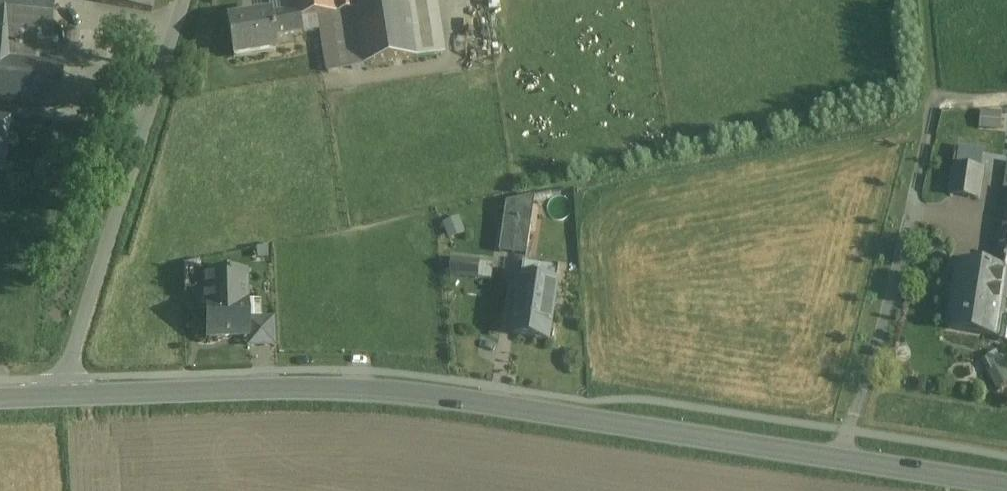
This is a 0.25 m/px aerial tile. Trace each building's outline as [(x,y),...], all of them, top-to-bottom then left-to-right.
[(52,28),(54,0),(0,0),(0,23),(52,28)] [(96,2),(134,9),(135,0),(96,0),(96,2)] [(134,9),(152,12),(154,0),(135,0),(134,9)] [(294,13),(295,21),(303,20),(320,17),(339,14),(337,0),(292,0),(294,13)] [(339,14),(357,12),(355,0),(337,0),(339,14)] [(357,12),(411,5),(410,0),(355,0),(357,12)] [(411,5),(357,12),(364,67),(419,58),(411,5)] [(339,14),(320,17),(329,73),(364,67),(357,12),(339,14)] [(271,13),(227,19),(233,58),(235,57),(235,56),(275,50),(275,51),(276,50),(276,47),(274,38),(292,35),(304,33),(303,20),(295,21),(294,13),(271,17),(271,13)] [(0,23),(0,57),(48,62),(52,28),(0,23)] [(292,35),(274,38),(276,47),(293,44),(292,35)] [(59,107),(63,63),(48,62),(0,57),(0,101),(59,107)] [(982,171),(955,166),(950,194),(978,198),(982,171)] [(535,195),(521,198),(518,219),(532,221),(535,195)] [(532,221),(518,219),(521,198),(506,201),(502,227),(531,231),(532,221)] [(462,216),(446,221),(451,238),(467,233),(462,216)] [(1000,218),(989,268),(1006,270),(1006,219),(1000,218)] [(531,231),(502,227),(499,252),(528,255),(531,231)] [(453,275),(495,276),(495,261),(453,259),(453,275)] [(561,267),(525,261),(512,333),(548,339),(561,267)] [(957,263),(947,331),(999,338),(1006,284),(1006,270),(989,268),(957,263)] [(205,268),(183,269),(184,293),(198,293),(206,292),(205,279),(206,279),(206,275),(205,268)] [(246,274),(206,275),(206,279),(205,279),(206,292),(198,293),(199,304),(206,304),(207,338),(248,337),(248,321),(247,301),(246,301),(246,274)] [(275,320),(248,321),(248,337),(248,347),(276,346),(275,320)] [(985,357),(995,388),(1006,384),(1006,365),(1002,351),(985,357)]
